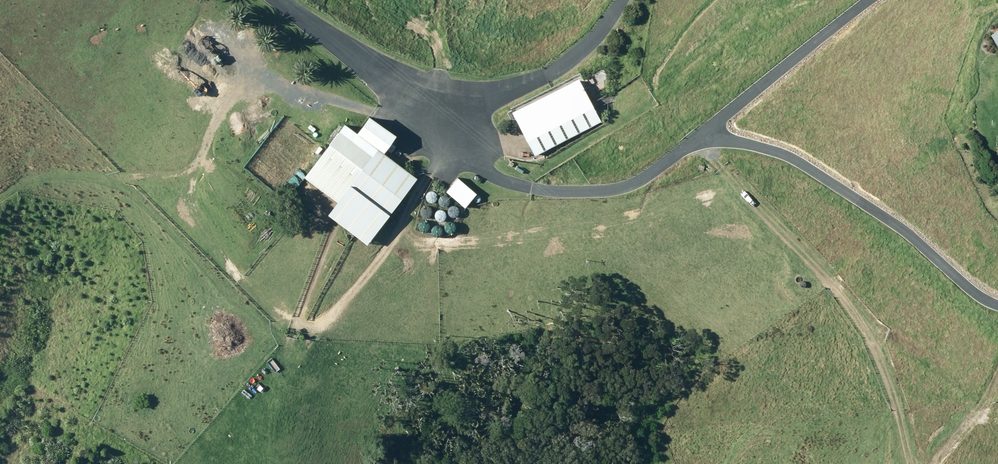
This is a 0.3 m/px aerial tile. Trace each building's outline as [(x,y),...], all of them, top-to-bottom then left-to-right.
[(990,29),(997,44),(997,24),(990,29)] [(535,151),(600,117),(578,75),(513,109),(535,151)] [(358,129),(385,148),(396,131),(370,112),(358,129)] [(345,120),(304,173),(337,200),(328,212),(366,240),(417,174),(345,120)] [(703,166),(708,171),(712,167),(707,162),(703,166)] [(298,172),(285,187),(292,192),(305,178),(298,172)] [(447,189),(465,205),(476,191),(458,176),(447,189)]
